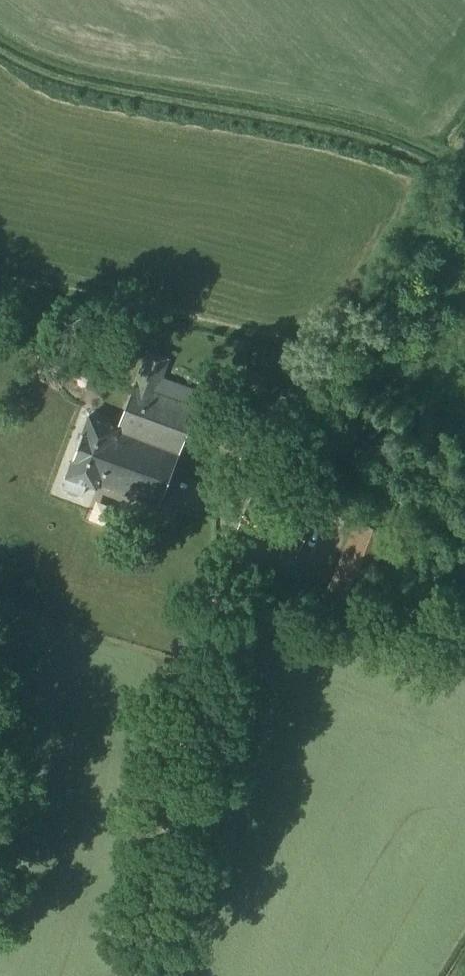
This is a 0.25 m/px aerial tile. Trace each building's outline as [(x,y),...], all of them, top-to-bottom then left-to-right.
[(187,431),(202,392),(162,377),(168,361),(145,353),(140,369),(118,426),(88,415),(65,477),(67,477),(63,488),(83,496),(87,485),(96,488),(97,484),(159,507),(187,431)] [(256,482),(235,532),(297,558),(314,516),(283,503),(286,494),(256,482)]
